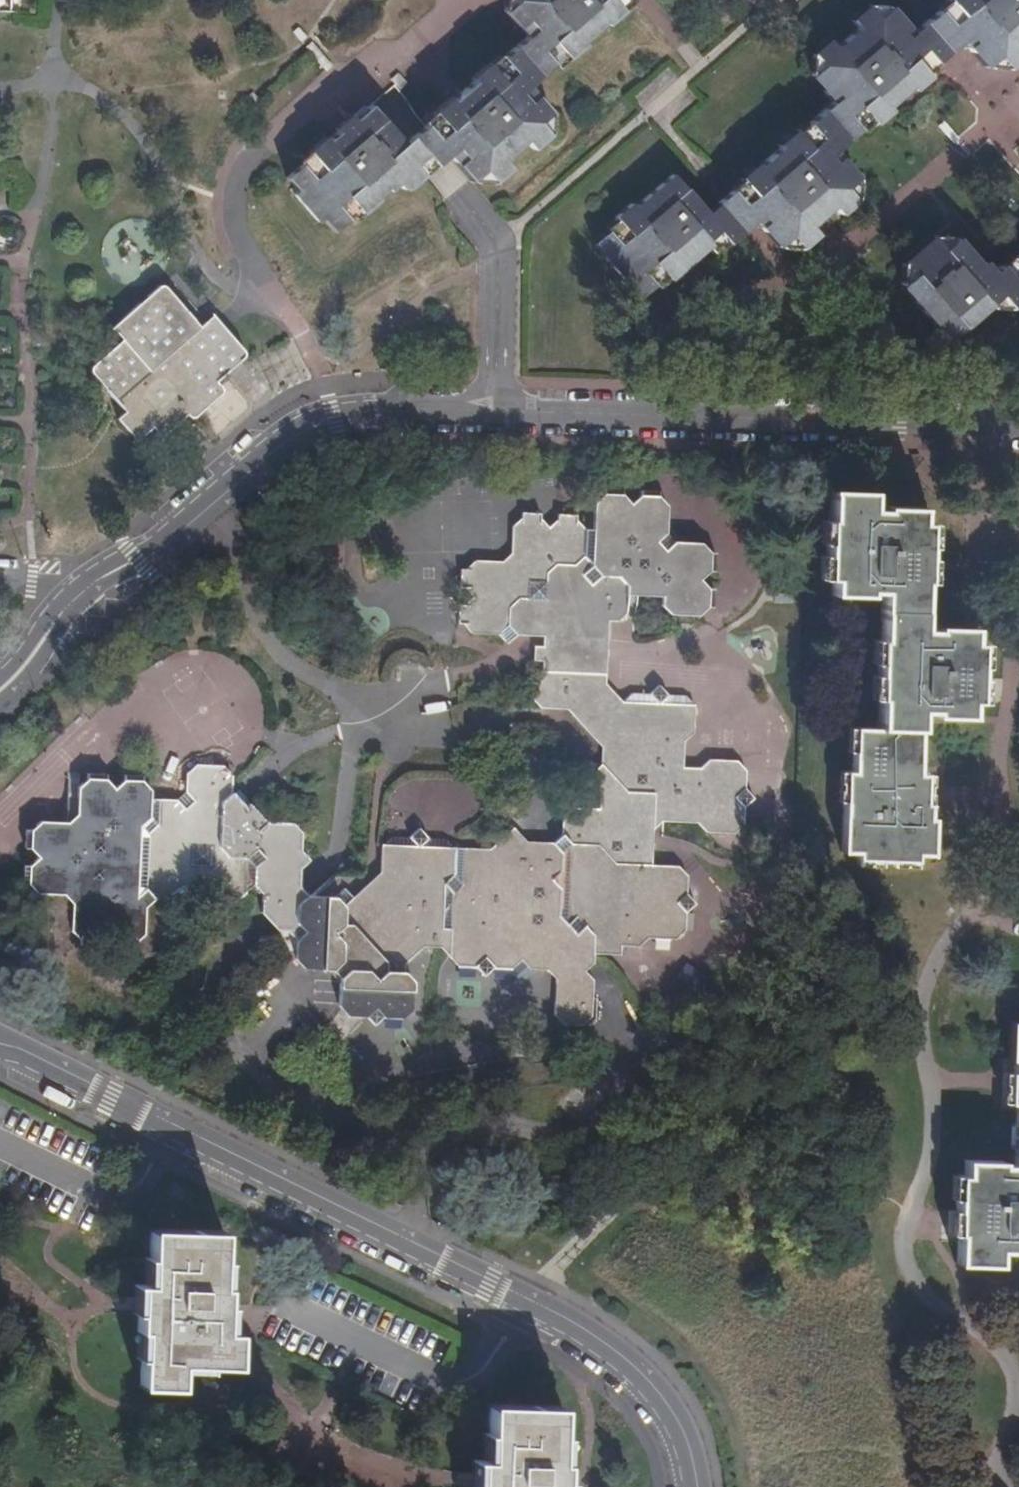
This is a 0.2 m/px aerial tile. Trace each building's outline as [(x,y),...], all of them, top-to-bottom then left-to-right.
[(15,11),(15,0),(0,0),(0,11),(15,11)] [(339,230),(350,220),(348,217),(357,209),(363,215),(380,201),(377,198),(387,189),(390,193),(398,186),(401,190),(410,191),(424,179),(455,152),(463,161),(460,164),(474,181),(487,169),(498,182),(513,168),(506,159),(528,140),(535,149),(551,134),(540,121),(553,110),(539,94),(534,98),(526,88),(556,62),(554,59),(564,51),(569,57),(585,43),(583,40),(605,21),(608,24),(610,22),(624,10),(619,3),(623,0),(518,0),(507,10),(520,27),(525,23),(526,25),(533,19),(541,28),(535,33),(534,32),(523,42),(503,60),(505,63),(496,70),(490,64),(474,78),(476,81),(465,91),(472,98),(461,108),(452,98),(435,112),(441,118),(431,126),(429,124),(403,147),(370,109),(357,119),(356,121),(361,128),(351,137),(341,126),(339,128),(341,131),(332,139),(330,136),(313,151),(319,158),(309,165),(308,163),(292,177),(303,189),(300,192),(325,222),(329,218),(339,230)] [(954,7),(944,15),(941,11),(936,15),(930,21),(927,23),(915,33),(893,8),(881,18),(871,7),(855,21),(862,29),(839,49),(832,41),(816,54),(826,66),(815,76),(836,102),(809,125),(813,129),(803,137),(797,130),(781,144),(783,147),(761,166),(758,163),(742,177),(748,184),(738,193),(735,189),(732,192),(725,198),(721,201),(709,211),(677,173),(638,206),(634,201),(619,216),(626,223),(616,231),(613,227),(598,241),(643,295),(658,282),(655,277),(665,268),(673,277),(680,271),(687,265),(682,259),(694,249),(698,255),(711,244),(719,252),(740,234),(750,225),(757,219),(779,245),(791,235),(802,247),(818,233),(806,219),(811,215),(816,210),(821,216),(833,205),(840,214),(856,200),(846,188),(858,177),(836,151),(863,128),(859,124),(869,115),(875,122),(891,109),(888,106),(895,100),(899,96),(895,90),(906,81),(913,90),(929,76),(926,71),(953,48),(967,36),(973,44),(969,47),(986,67),(997,57),(1008,68),(1018,57),(1018,49),(1012,40),(1016,36),(1018,33),(1018,0),(949,0),(954,7)] [(1012,278),(1002,265),(992,273),(982,261),(973,269),(964,257),(969,253),(957,238),(944,248),(934,235),(904,261),(915,273),(903,283),(949,338),(1000,295),(1011,308),(1018,301),(1018,272),(1012,278)] [(223,392),(222,389),(216,383),(248,359),(221,329),(213,320),(211,317),(199,329),(165,291),(163,289),(162,289),(160,288),(158,289),(111,331),(121,342),(94,366),(91,369),(89,371),(90,373),(91,375),(121,411),(122,411),(125,415),(118,420),(136,443),(151,430),(160,440),(177,425),(187,417),(189,419),(192,420),(194,420),(222,395),(223,392)] [(256,914),(273,934),(287,931),(295,940),(295,958),(303,968),(332,969),(339,977),(338,1005),(347,1014),(364,1015),(374,1025),(384,1016),(401,1017),(411,1009),(412,980),(403,972),(403,963),(422,946),(440,947),(458,966),(475,966),(484,976),(493,967),(511,968),(520,960),(529,969),(547,970),(555,979),(554,1014),(563,1024),(581,1025),(591,1016),(592,980),(584,971),(592,963),(593,954),(620,955),(621,946),(638,946),(647,938),(674,939),(684,930),(684,913),(694,904),(686,894),(686,876),(678,866),(651,865),(653,829),(662,822),(698,823),(707,832),(733,833),(743,824),(744,807),(753,798),(744,789),(745,770),(736,761),(709,760),(700,768),(682,767),(684,741),(693,732),(694,705),(685,695),(668,695),(659,685),(649,694),(632,692),(621,701),(605,683),(607,620),(616,621),(626,612),(627,594),(662,596),(662,604),(671,614),(698,615),(707,607),(712,607),(713,588),(722,580),(714,571),(715,552),(710,552),(701,542),(674,541),(664,550),(656,541),(665,533),(666,506),(658,496),(659,491),(639,490),(639,495),(630,503),(622,494),(622,489),(603,489),(604,494),(594,503),(593,529),(584,528),(576,519),(576,514),(557,514),(557,519),(548,527),(540,518),(540,513),(522,513),(521,517),(512,526),(510,553),(501,561),(475,560),(465,569),(460,569),(460,587),(464,588),(473,597),(463,605),(458,605),(458,623),(463,624),(476,633),(498,634),(507,643),(517,635),(543,636),(543,646),(542,660),(541,671),(532,680),(531,698),(540,708),(567,709),(601,746),(601,764),(586,777),(599,791),(599,808),(572,807),(562,816),(562,834),(551,843),(526,841),(513,827),(489,849),(454,847),(446,838),(427,838),(418,828),(408,837),(390,836),(381,844),(380,872),(352,897),(343,888),(334,896),(307,895),(297,885),(299,868),(308,859),(300,850),(301,833),(292,822),(266,821),(248,802),(243,806),(230,793),(231,775),(223,765),(195,764),(185,773),(184,791),(175,799),(149,798),(149,789),(141,780),(141,775),(122,774),(122,779),(113,786),(105,779),(105,774),(86,773),(86,778),(76,786),(75,813),(39,820),(25,829),(20,828),(19,847),(24,847),(31,856),(23,865),(18,865),(18,883),(22,883),(36,893),(63,896),(71,905),(71,932),(79,939),(79,944),(98,945),(98,940),(107,933),(115,942),(115,946),(134,947),(134,943),(143,934),(145,906),(154,898),(171,899),(181,890),(189,900),(235,902),(256,889),(263,898),(256,914)] [(883,593),(882,612),(923,613),(924,584),(927,584),(927,582),(913,582),(913,571),(913,560),(928,560),(929,524),(921,523),(922,509),(888,508),(888,511),(872,510),(873,492),(831,491),(830,521),(827,521),(825,580),(833,580),(832,595),(869,596),(869,593),(883,593)] [(880,701),(879,730),(920,731),(920,712),(935,713),(934,717),(970,718),(971,702),(978,703),(978,701),(970,701),(971,690),(971,680),(979,680),(980,643),(973,643),(973,628),(937,628),(937,630),(922,630),(923,613),(882,612),(881,642),(879,642),(877,701),(880,701)] [(533,660),(542,660),(543,646),(534,646),(533,660)] [(919,774),(920,731),(879,730),(855,729),(854,773),(845,772),(843,852),(858,853),(858,859),(917,861),(917,855),(932,855),(933,819),(929,819),(929,804),(918,803),(919,789),(919,776),(926,776),(926,775),(919,774)] [(1014,1165),(1018,1164),(1018,1023),(1010,1023),(1010,1059),(1013,1060),(1013,1074),(1009,1074),(1009,1075),(1017,1075),(1016,1086),(1016,1103),(1009,1103),(1009,1104),(1016,1104),(1014,1165)] [(1014,1165),(1000,1164),(1000,1162),(965,1161),(964,1163),(964,1177),(957,1176),(957,1212),(970,1213),(970,1224),(970,1235),(957,1234),(957,1236),(958,1236),(957,1265),(999,1266),(999,1252),(1018,1252),(1018,1164),(1014,1165)] [(176,1370),(204,1371),(205,1364),(233,1365),(234,1333),(228,1333),(229,1305),(223,1305),(224,1261),(218,1261),(219,1232),(188,1231),(149,1230),(148,1258),(143,1258),(141,1286),(132,1286),(131,1295),(130,1312),(136,1312),(134,1357),(140,1357),(139,1385),(176,1386),(176,1370)] [(565,1482),(561,1481),(564,1438),(557,1437),(558,1426),(559,1410),(489,1405),(487,1436),(482,1436),(481,1457),(480,1457),(479,1462),(471,1462),(470,1486),(565,1486),(565,1482)]
